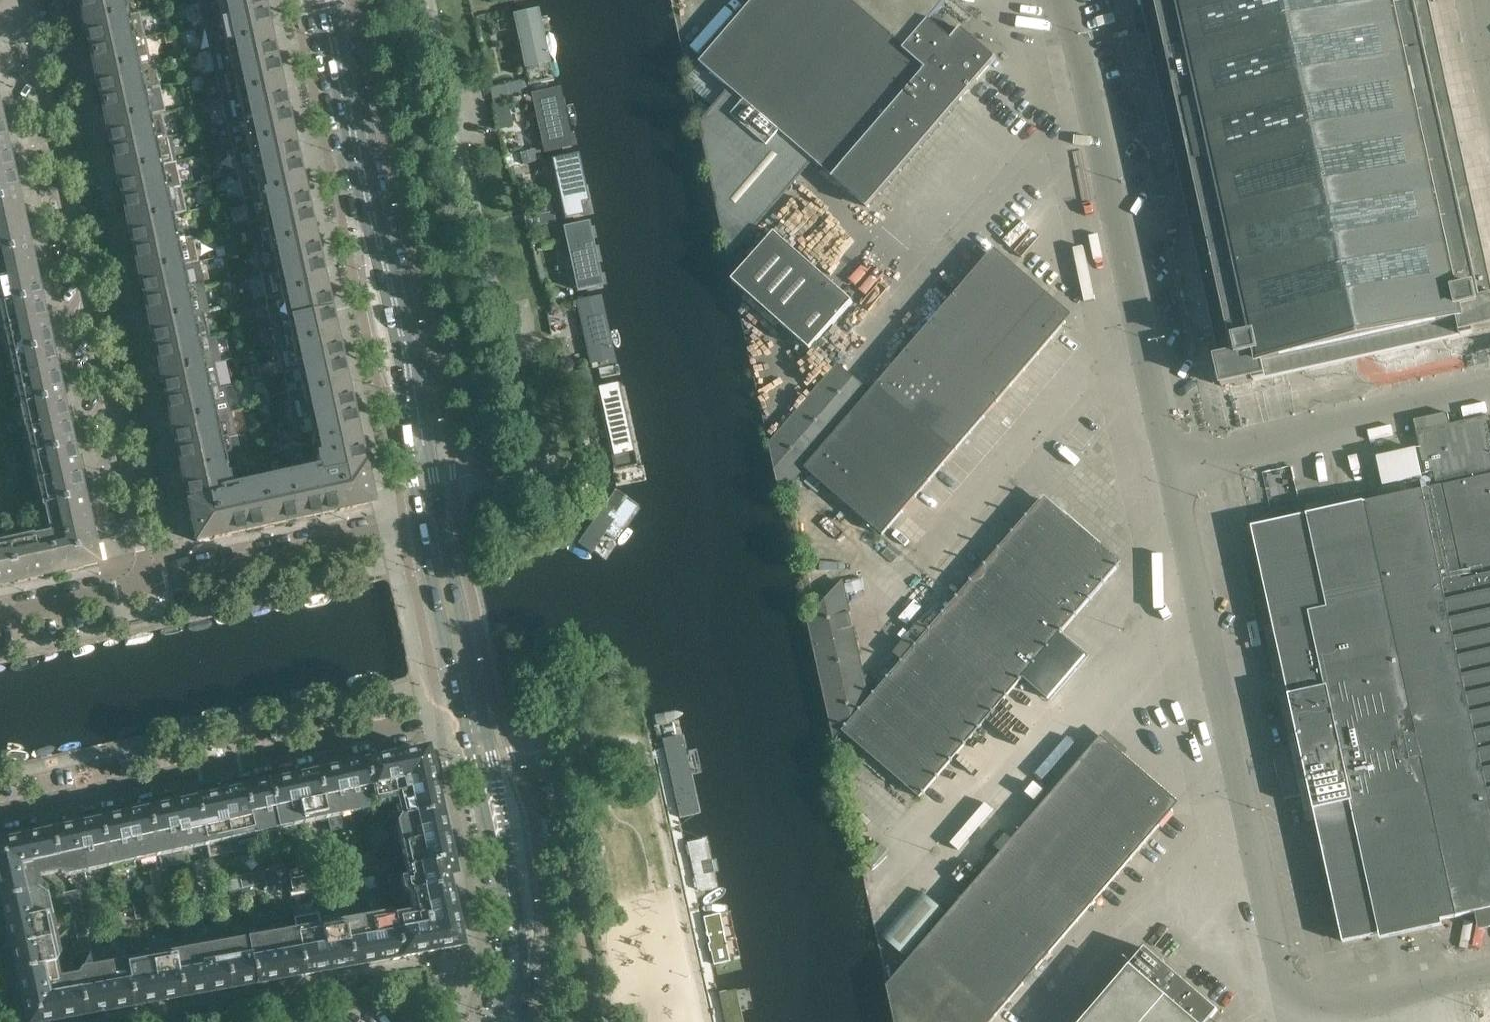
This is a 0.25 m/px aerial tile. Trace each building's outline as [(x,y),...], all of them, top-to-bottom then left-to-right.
[(122,0),(79,0),(83,16),(82,16),(86,34),(87,33),(90,50),(131,41),(127,23),(122,0)] [(222,20),(264,11),(261,0),(218,0),(222,20)] [(962,29),(952,40),(930,21),(946,3),(946,2),(948,0),(755,0),(701,63),(745,102),(732,117),(768,147),(781,132),(868,207),(971,89),(971,90),(997,59),(962,29)] [(1429,0),(1142,0),(1220,358),(1216,359),(1222,386),(1254,379),(1255,383),(1267,380),(1460,338),(1473,335),(1473,331),(1489,328),(1489,279),(1429,0)] [(554,80),(538,8),(512,13),(528,86),(554,80)] [(272,45),(268,27),(267,28),(264,11),(222,20),(233,70),(275,61),(271,45),(272,45)] [(138,73),(131,41),(90,50),(94,66),(93,66),(97,84),(98,83),(101,100),(142,91),(138,73)] [(283,95),(279,77),(278,78),(275,61),(233,70),(244,120),(286,111),(282,95),(283,95)] [(970,93),(988,108),(1012,80),(994,65),(970,93)] [(527,94),(524,82),(509,85),(511,94),(515,93),(516,96),(527,94)] [(574,146),(561,88),(529,94),(542,153),(574,146)] [(153,141),(142,91),(101,100),(105,116),(104,116),(108,134),(109,134),(112,150),(153,141)] [(294,145),(290,127),(289,128),(286,111),(244,120),(255,170),(297,161),(293,145),(294,145)] [(164,191),(153,141),(112,150),(116,166),(115,166),(119,184),(123,200),(164,191)] [(11,162),(10,162),(7,146),(0,148),(0,200),(18,196),(14,180),(15,180),(11,162)] [(541,160),(539,150),(530,152),(533,162),(541,160)] [(572,155),(544,161),(556,219),(584,213),(572,155)] [(305,195),(301,177),(300,178),(297,161),(255,170),(266,221),(308,211),(304,195),(305,195)] [(170,216),(164,191),(123,200),(127,216),(126,216),(128,225),(170,216)] [(22,212),(21,212),(18,196),(0,200),(0,253),(29,246),(25,230),(26,230),(22,212)] [(316,245),(312,227),(311,228),(308,211),(266,221),(277,271),(319,262),(315,245),(316,245)] [(552,223),(550,214),(540,216),(542,225),(552,223)] [(175,241),(171,224),(170,216),(128,225),(130,234),(130,233),(134,250),(175,241)] [(559,230),(573,291),(593,287),(579,225),(559,230)] [(558,236),(556,226),(544,228),(546,238),(558,236)] [(854,303),(776,234),(733,282),(811,351),(854,303)] [(186,291),(175,241),(134,250),(137,266),(140,284),(141,284),(145,300),(186,291)] [(33,262),(32,262),(29,246),(0,253),(0,292),(3,304),(40,296),(36,280),(37,280),(33,262)] [(883,535),(1011,387),(1066,323),(988,255),(870,393),(805,468),(883,535)] [(327,295),(323,278),(322,278),(319,262),(277,271),(288,321),(330,311),(326,295),(327,295)] [(197,341),(186,291),(145,300),(148,316),(151,334),(152,334),(156,350),(197,341)] [(48,330),(44,312),(43,312),(40,296),(3,304),(14,354),(51,346),(47,330),(48,330)] [(574,302),(590,370),(616,364),(600,296),(574,302)] [(338,345),(334,327),(333,328),(330,311),(288,321),(299,371),(341,361),(337,345),(338,345)] [(208,391),(197,341),(156,350),(159,366),(158,366),(162,384),(163,384),(167,400),(208,391)] [(59,380),(56,367),(55,362),(54,362),(51,346),(14,354),(25,404),(62,396),(58,380),(59,380)] [(349,395),(345,377),(344,378),(341,361),(299,371),(310,421),(352,411),(348,395),(349,395)] [(782,495),(805,468),(870,393),(838,365),(771,444),(782,495)] [(583,385),(581,372),(568,375),(571,388),(583,385)] [(595,389),(613,472),(637,467),(619,384),(595,389)] [(219,441),(208,391),(167,400),(170,416),(169,416),(173,434),(174,434),(178,450),(219,441)] [(70,430),(66,412),(65,412),(62,396),(25,404),(36,454),(73,446),(69,430),(70,430)] [(358,436),(356,427),(355,428),(352,411),(310,421),(316,447),(320,446),(320,445),(358,436)] [(1417,432),(1426,473),(1434,471),(1437,483),(1489,471),(1489,416),(1417,432)] [(373,503),(365,466),(364,466),(359,445),(360,445),(358,436),(320,445),(320,446),(327,474),(227,496),(221,468),(220,467),(182,475),(184,484),(185,484),(190,504),(189,504),(197,542),(213,538),(214,539),(231,535),(231,534),(263,527),(264,531),(273,529),(272,525),(295,520),(296,524),(315,520),(314,516),(339,511),(356,508),(356,507),(373,503)] [(225,467),(219,441),(178,450),(181,466),(180,466),(182,475),(220,467),(221,468),(225,467)] [(81,480),(77,462),(76,462),(73,446),(36,454),(47,504),(84,496),(80,480),(81,480)] [(1443,486),(1467,596),(1468,598),(1448,603),(1489,799),(1489,475),(1443,486)] [(616,485),(577,541),(590,550),(629,495),(616,485)] [(1448,603),(1468,598),(1467,596),(1443,486),(1365,503),(1456,917),(1456,918),(1475,914),(1479,931),(1489,929),(1489,799),(1448,603)] [(99,564),(84,496),(47,504),(53,534),(46,536),(49,548),(68,544),(74,570),(83,568),(83,567),(99,564)] [(920,797),(1024,678),(1061,634),(1120,567),(1041,499),(870,697),(842,730),(920,797)] [(1456,917),(1365,503),(1253,528),(1300,744),(1311,793),(1344,942),(1380,934),(1381,940),(1443,926),(1442,920),(1456,917)] [(74,570),(68,544),(49,548),(46,536),(34,539),(42,576),(65,571),(65,572),(74,570)] [(42,576),(34,539),(9,544),(18,581),(18,582),(26,580),(26,579),(42,576)] [(9,544),(0,546),(0,585),(18,581),(9,544)] [(851,579),(854,589),(869,585),(866,575),(851,579)] [(870,697),(856,637),(843,582),(839,587),(833,594),(809,621),(836,737),(842,730),(870,697)] [(1049,699),(1086,656),(1061,634),(1024,678),(1049,699)] [(306,671),(212,692),(217,714),(311,693),(306,671)] [(204,694),(111,715),(115,736),(209,715),(204,694)] [(103,716),(9,737),(14,758),(108,738),(103,716)] [(678,721),(657,726),(671,789),(692,784),(678,721)] [(1115,878),(1173,811),(1096,744),(919,949),(919,948),(918,950),(912,957),(989,1021),(991,1021),(996,1017),(997,1016),(997,1015),(1115,878)] [(1311,793),(1300,744),(1273,750),(1284,799),(1311,793)] [(435,785),(427,750),(394,757),(399,783),(392,784),(395,798),(398,797),(401,792),(435,785)] [(399,783),(394,757),(366,763),(374,802),(395,798),(392,784),(399,783)] [(374,802),(366,763),(342,769),(351,810),(373,805),(374,802)] [(351,810),(342,769),(318,774),(327,815),(351,810)] [(327,815),(318,774),(293,779),(302,821),(327,815)] [(302,821),(293,779),(269,785),(278,826),(302,821)] [(278,826),(269,785),(245,790),(254,831),(278,826)] [(441,811),(435,785),(401,792),(398,797),(402,815),(399,819),(399,820),(441,811)] [(254,831),(245,790),(221,795),(230,836),(254,831)] [(230,836),(221,795),(197,801),(206,842),(230,836)] [(206,842),(197,801),(173,806),(182,847),(206,842)] [(699,803),(675,808),(690,877),(714,871),(699,803)] [(182,847),(173,806),(148,811),(157,852),(182,847)] [(157,852),(148,811),(124,816),(133,858),(157,852)] [(446,835),(442,816),(441,811),(399,820),(405,844),(446,835)] [(133,858),(124,816),(100,822),(109,863),(133,858)] [(109,863),(100,822),(76,827),(85,868),(109,863)] [(85,868),(76,827),(52,832),(60,873),(61,874),(85,868)] [(60,873),(52,832),(24,838),(30,864),(38,862),(40,874),(55,870),(60,873)] [(451,859),(446,835),(405,844),(410,868),(451,859)] [(24,838),(0,844),(0,872),(21,868),(22,873),(30,872),(35,875),(40,874),(38,862),(30,864),(24,838)] [(375,862),(373,853),(362,855),(364,864),(375,862)] [(350,867),(348,858),(337,860),(339,869),(350,867)] [(449,885),(447,877),(455,875),(451,859),(410,868),(412,877),(404,879),(407,894),(449,885)] [(339,869),(337,860),(326,863),(328,871),(339,869)] [(377,871),(376,866),(375,862),(364,864),(366,873),(377,871)] [(352,876),(350,867),(339,869),(341,878),(352,876)] [(35,875),(30,872),(22,873),(21,868),(0,872),(0,895),(1,900),(39,891),(38,891),(35,875)] [(302,877),(300,868),(289,870),(291,879),(302,877)] [(341,878),(339,869),(328,871),(330,880),(341,878)] [(291,879),(289,870),(278,872),(279,881),(291,879)] [(303,885),(302,877),(291,879),(292,888),(303,885)] [(253,887),(251,878),(240,880),(242,889),(253,887)] [(292,888),(291,879),(279,881),(281,890),(292,888)] [(242,889),(240,880),(229,882),(230,891),(242,889)] [(454,911),(449,885),(407,894),(407,895),(412,897),(416,915),(421,918),(454,911)] [(254,895),(253,887),(242,889),(243,898),(254,895)] [(204,896),(202,888),(191,890),(193,899),(204,896)] [(243,898),(242,889),(230,891),(232,900),(243,898)] [(80,900),(78,890),(70,892),(73,902),(80,900)] [(193,899),(191,890),(180,892),(182,901),(193,899)] [(48,915),(43,893),(39,891),(1,900),(7,925),(48,915)] [(73,902),(70,892),(66,893),(63,897),(65,904),(70,903),(73,902)] [(714,893),(695,897),(711,971),(731,967),(714,893)] [(206,905),(204,896),(193,899),(195,907),(206,905)] [(156,906),(154,897),(143,899),(145,908),(156,906)] [(145,908),(143,899),(132,902),(134,911),(145,908)] [(195,907),(193,899),(182,901),(183,910),(195,907)] [(82,908),(80,900),(73,902),(70,903),(72,910),(82,908)] [(158,915),(156,906),(145,908),(147,917),(158,915)] [(106,916),(105,907),(94,909),(96,918),(106,916)] [(84,917),(83,912),(82,908),(72,910),(74,919),(84,917)] [(147,917),(145,908),(134,911),(136,919),(147,917)] [(96,918),(94,909),(83,912),(84,917),(84,920),(94,919),(96,918)] [(462,946),(454,911),(421,918),(416,915),(411,915),(414,931),(423,929),(427,952),(462,946)] [(53,939),(48,915),(7,925),(12,948),(53,939)] [(427,952),(423,929),(414,931),(411,915),(398,918),(395,916),(402,957),(427,952)] [(108,925),(106,916),(96,918),(94,919),(96,927),(108,925)] [(402,957),(395,916),(370,920),(378,961),(402,957)] [(85,924),(84,920),(84,917),(74,919),(75,927),(85,924)] [(96,927),(94,919),(84,920),(85,924),(86,929),(96,927)] [(378,961),(370,920),(346,924),(354,966),(378,961)] [(87,933),(86,929),(85,924),(75,927),(77,935),(87,933)] [(354,966),(346,924),(322,929),(329,970),(354,966)] [(329,970),(322,929),(297,933),(305,975),(329,970)] [(89,941),(87,933),(77,935),(79,943),(82,942),(89,941)] [(305,975),(297,933),(273,938),(281,979),(305,975)] [(281,979),(273,938),(249,942),(256,984),(281,979)] [(57,959),(53,939),(12,948),(17,972),(55,964),(57,959)] [(91,951),(89,941),(82,942),(84,952),(91,951)] [(82,942),(79,943),(74,944),(75,951),(79,953),(84,952),(82,942)] [(256,984),(249,942),(222,947),(230,988),(256,984)] [(230,988),(222,947),(200,951),(208,993),(230,988)] [(1210,1020),(1218,1011),(1146,949),(1083,1021),(1112,1021),(1102,1013),(1127,986),(1156,1013),(1148,1021),(1212,1021),(1210,1020)] [(208,993),(200,951),(176,956),(183,997),(208,993)] [(183,997),(176,956),(151,960),(159,1001),(183,997)] [(912,957),(906,964),(905,964),(904,965),(905,966),(892,980),(891,981),(887,986),(895,1021),(989,1021),(912,957)] [(159,1001),(151,960),(127,964),(135,1006),(159,1001)] [(55,985),(58,981),(54,965),(55,964),(17,972),(23,998),(49,993),(48,987),(55,985)] [(135,1006),(127,964),(103,969),(110,1010),(135,1006)] [(110,1010),(103,969),(79,973),(78,974),(86,1015),(110,1010)] [(86,1015),(78,974),(76,978),(62,980),(64,992),(54,994),(58,1020),(86,1015)] [(54,994),(64,992),(62,980),(58,981),(55,985),(48,987),(49,993),(23,998),(28,1021),(47,1021),(58,1020),(54,994)] [(741,985),(715,990),(722,1021),(749,1021),(741,985)] [(1478,1006),(1481,1021),(1489,1021),(1489,1004),(1478,1006)]
